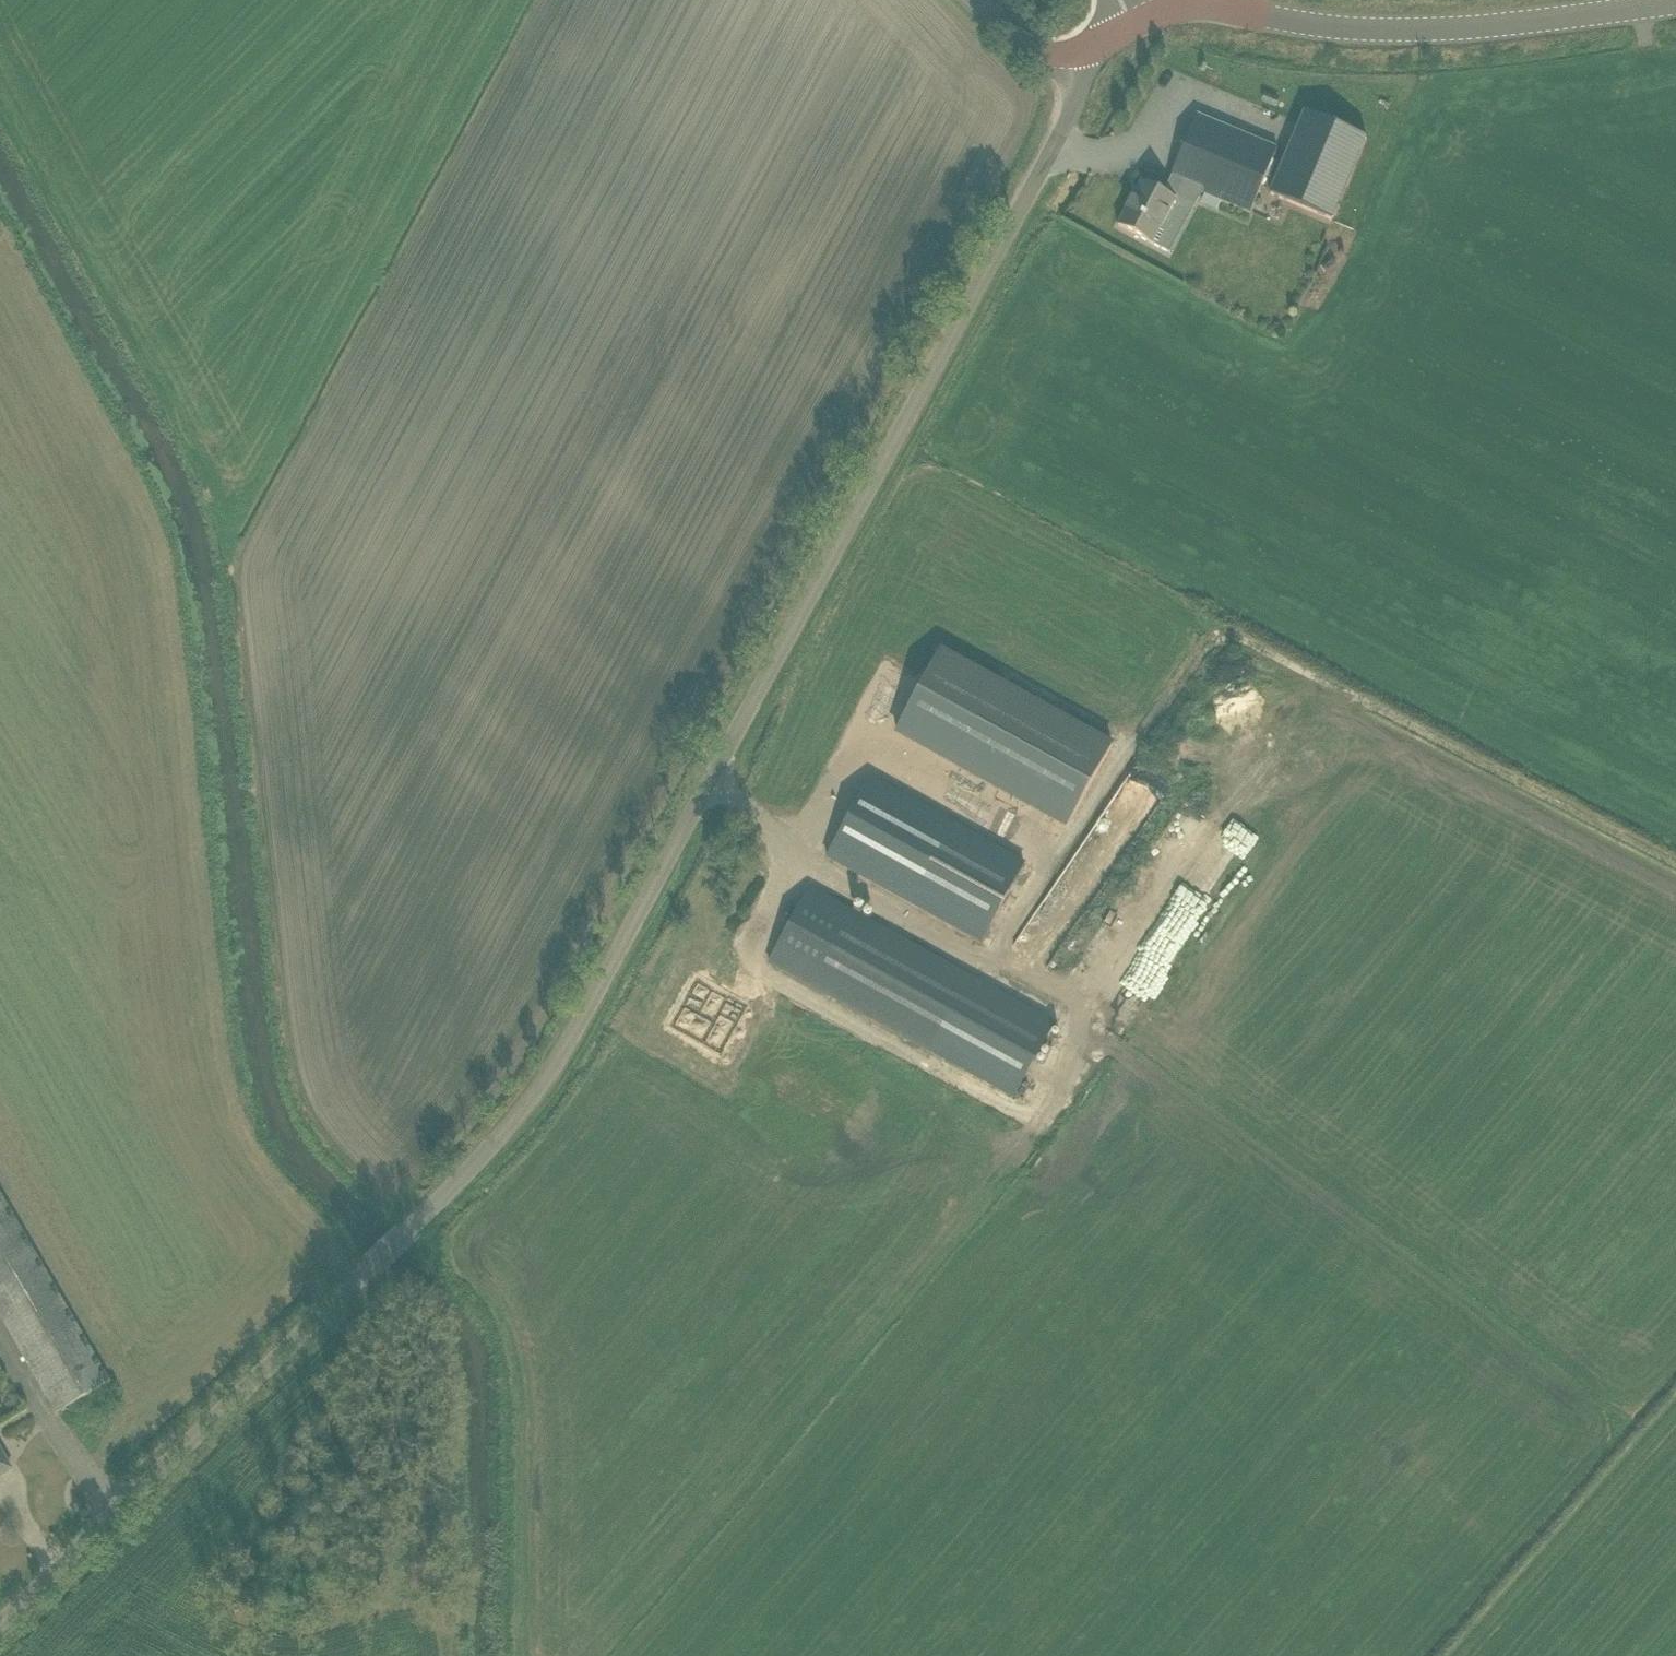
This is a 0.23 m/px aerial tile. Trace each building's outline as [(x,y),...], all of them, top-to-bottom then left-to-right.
[(1267,93),(1263,101),(1276,106),(1279,98),(1267,93)] [(1331,216),(1365,134),(1305,108),(1271,191),(1331,216)] [(1196,115),(1164,193),(1185,204),(1184,206),(1194,211),(1201,192),(1250,213),(1277,148),(1196,115)] [(1153,245),(1169,215),(1176,219),(1184,206),(1185,204),(1164,193),(1142,182),(1118,226),(1153,245)] [(941,651),(897,731),(1068,826),(1112,746),(941,651)] [(980,942),(1024,863),(871,778),(827,858),(980,942)] [(1014,1097),(1055,1022),(810,888),(769,963),(1014,1097)] [(699,978),(674,1024),(706,1041),(708,1037),(710,1032),(715,1023),(718,1018),(722,1011),(739,1020),(748,1003),(730,993),(729,994),(699,978)] [(56,1412),(109,1381),(0,1191),(0,1314),(56,1412)] [(11,1469),(0,1449),(0,1475),(11,1469)]
